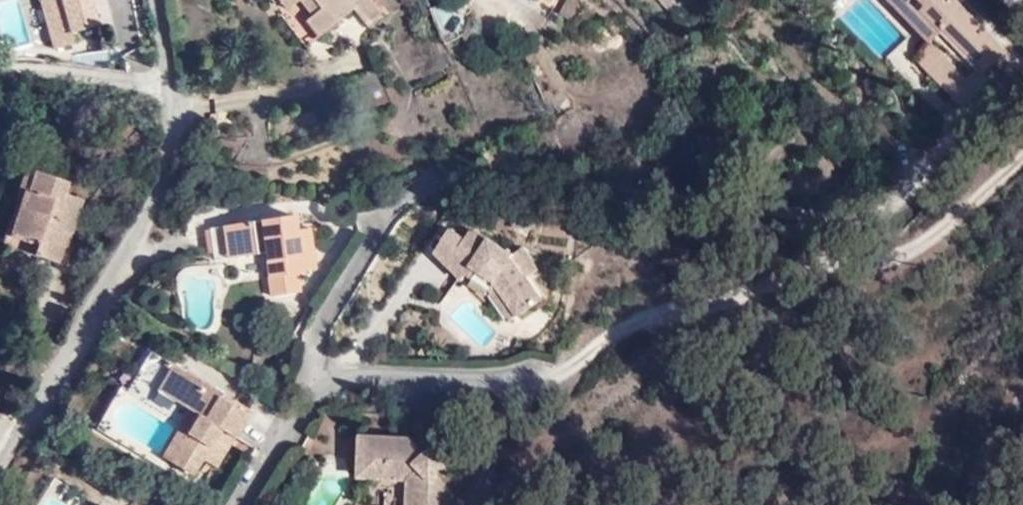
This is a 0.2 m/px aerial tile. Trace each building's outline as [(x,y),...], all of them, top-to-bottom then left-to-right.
[(107,29),(98,0),(57,0),(57,1),(45,5),(60,53),(80,47),(77,37),(107,29)] [(361,10),(355,3),(353,0),(283,0),(293,11),(306,1),(318,18),(311,23),(323,39),(358,12),(361,10)] [(358,12),(371,27),(388,14),(377,0),(358,0),(355,3),(361,10),(358,12)] [(972,94),(885,0),(879,0),(876,2),(916,46),(893,67),(943,121),(972,94)] [(972,94),(982,85),(973,75),(994,57),(942,0),(885,0),(972,94)] [(456,3),(438,12),(448,36),(471,28),(456,3)] [(569,17),(583,23),(593,11),(576,3),(569,17)] [(596,12),(593,11),(583,23),(587,24),(596,12)] [(675,79),(686,91),(694,84),(683,73),(675,79)] [(88,214),(67,202),(71,196),(34,175),(26,189),(30,199),(10,235),(30,246),(26,253),(49,266),(72,227),(78,230),(88,214)] [(303,271),(308,271),(302,230),(300,213),(215,226),(221,260),(269,252),(274,296),(305,291),(303,271)] [(318,228),(302,230),(308,271),(324,268),(318,228)] [(454,263),(473,276),(493,289),(500,282),(520,314),(545,298),(532,276),(528,278),(515,255),(481,232),(474,231),(468,239),(453,229),(439,249),(456,260),(454,263)] [(536,273),(523,252),(515,255),(528,278),(532,276),(536,273)] [(470,285),(486,295),(493,289),(473,276),(470,285)] [(493,289),(512,320),(520,314),(500,282),(493,289)] [(222,425),(236,433),(253,405),(174,359),(164,376),(179,386),(175,394),(192,405),(200,410),(172,458),(194,472),(204,454),(222,425)] [(179,386),(164,376),(158,384),(175,394),(179,386)] [(192,405),(164,453),(172,458),(200,410),(192,405)] [(204,454),(218,462),(236,433),(222,425),(204,454)] [(367,428),(364,467),(414,470),(413,504),(452,504),(455,502),(456,479),(444,464),(452,456),(438,439),(431,444),(418,430),(367,428)]
